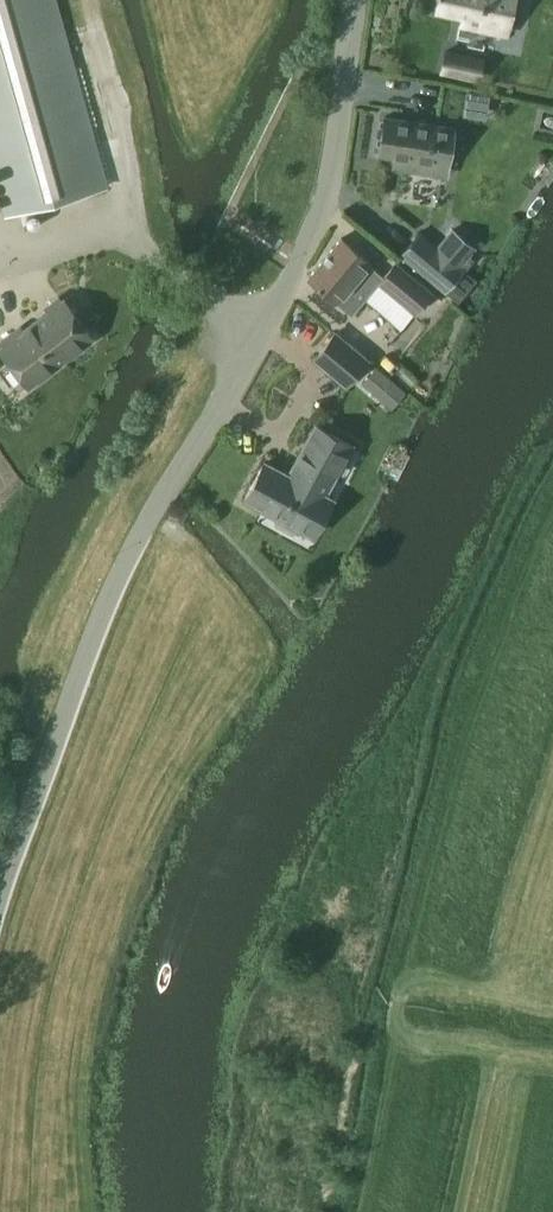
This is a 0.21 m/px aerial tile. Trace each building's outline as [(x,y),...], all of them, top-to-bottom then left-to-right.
[(3,217),(105,188),(58,21),(61,20),(56,0),(0,0),(0,205),(3,217)] [(435,9),(462,15),(460,25),(490,31),(492,22),(510,26),(511,20),(516,21),(521,0),(437,0),(435,9)] [(477,78),(482,55),(445,47),(440,71),(477,78)] [(392,167),(401,169),(426,173),(428,162),(448,165),(449,159),(455,160),(459,133),(453,132),(454,127),(384,116),(379,154),(393,156),(392,167)] [(444,290),(463,268),(419,232),(401,254),(444,290)] [(384,276),(383,275),(369,263),(370,262),(341,238),(307,278),(352,315),(377,283),(384,276)] [(395,260),(383,275),(384,276),(377,283),(416,313),(433,291),(395,260)] [(50,337),(66,358),(93,338),(63,298),(61,300),(58,297),(45,307),(48,311),(33,322),(46,339),(50,337)] [(66,358),(50,337),(46,339),(33,322),(20,332),(17,328),(0,341),(0,343),(2,345),(0,347),(0,350),(28,387),(66,358)] [(335,333),(314,358),(346,386),(368,360),(335,333)] [(372,391),(385,375),(374,366),(361,382),(372,391)] [(245,498),(275,514),(275,524),(292,533),(301,528),(314,535),(333,499),(325,495),(336,473),(346,473),(355,456),(350,448),(352,445),(316,425),(289,475),(265,462),(245,498)]
